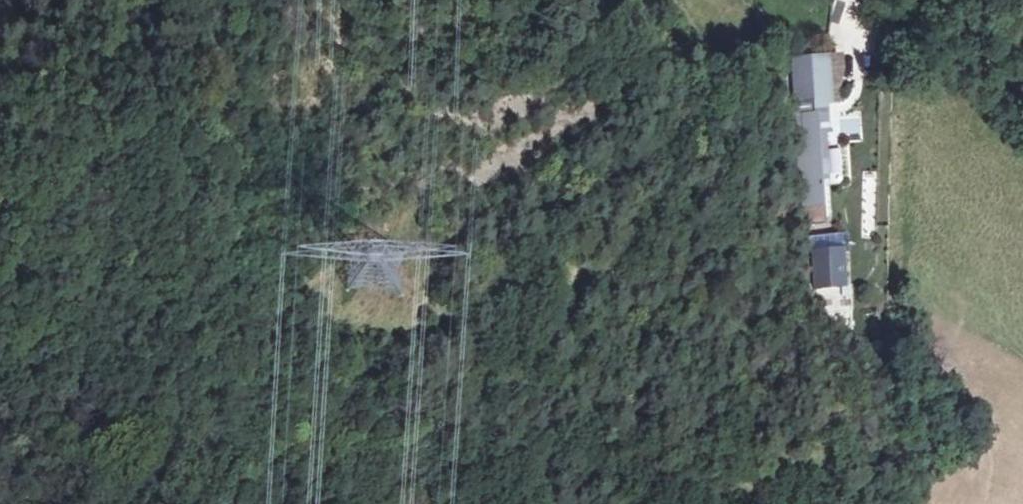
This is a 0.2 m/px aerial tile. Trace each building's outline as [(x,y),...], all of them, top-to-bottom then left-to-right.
[(815,98),(799,98),(800,108),(815,108),(815,98)] [(823,115),(800,115),(805,195),(826,195),(823,115)] [(829,170),(842,171),(843,149),(830,148),(829,170)] [(828,280),(815,281),(815,307),(829,306),(828,280)]
